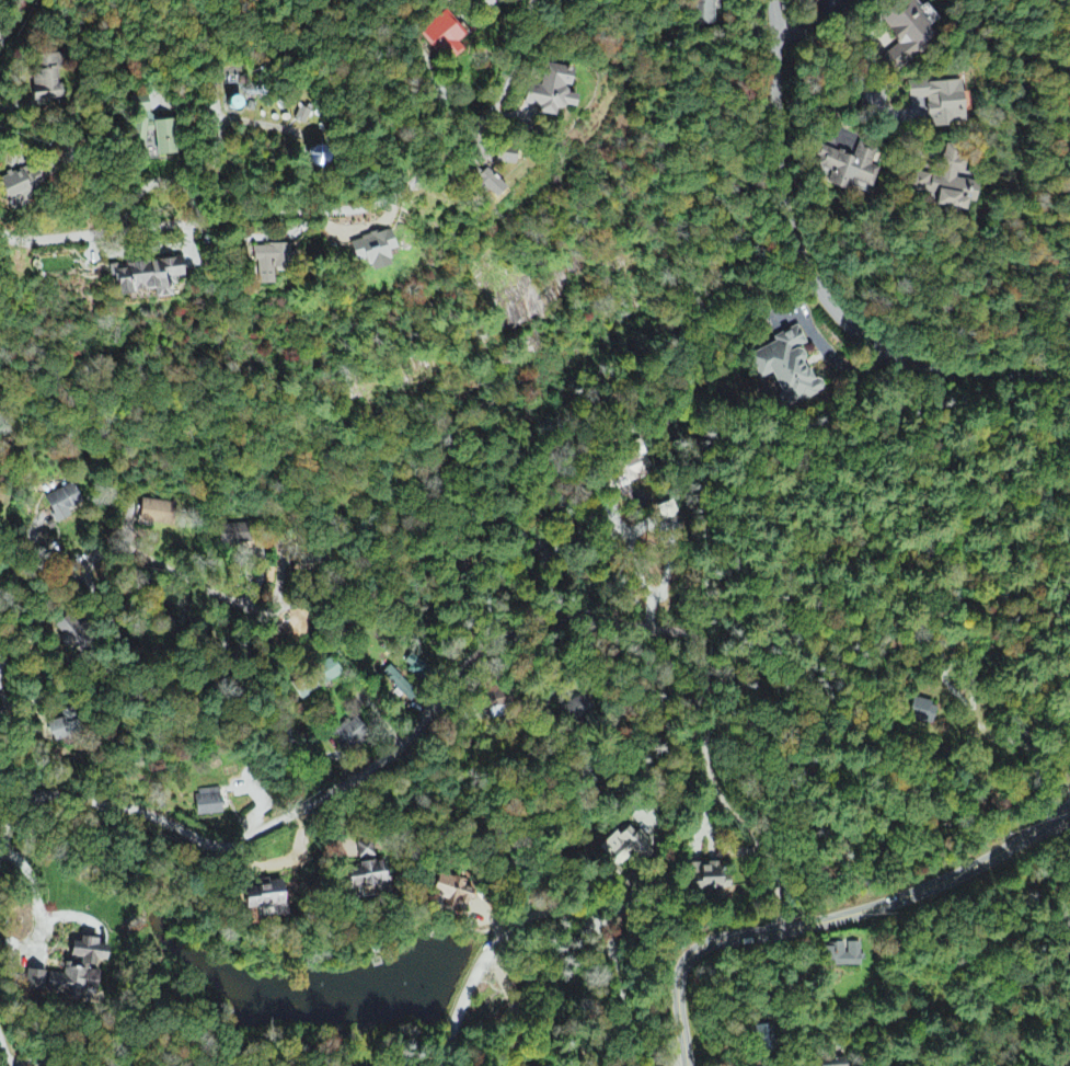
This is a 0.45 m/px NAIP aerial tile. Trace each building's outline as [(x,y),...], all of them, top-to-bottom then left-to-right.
[(723,0),(687,0),(687,28),(712,28),(711,3),(723,3),(723,0)] [(909,0),(881,20),(900,47),(884,57),(896,74),(926,53),(923,48),(936,39),(909,0)] [(442,61),(448,55),(454,62),(465,52),(459,46),(469,37),(446,12),(420,36),(442,61)] [(35,104),(65,103),(65,88),(62,88),(61,57),(41,58),(42,75),(34,76),(35,104)] [(573,71),(545,67),(541,92),(528,90),(525,107),(540,110),(539,117),(556,119),(557,109),(576,112),(578,97),(569,96),(573,71)] [(909,102),(927,101),(928,129),(963,127),(961,82),(908,85),(909,102)] [(175,122),(151,124),(149,100),(135,101),(139,145),(147,144),(146,135),(157,134),(159,159),(179,157),(175,122)] [(233,100),(232,112),(244,113),(246,101),(233,100)] [(854,160),(820,148),(813,168),(829,174),(825,186),(845,193),(847,187),(869,194),(877,170),(870,168),(877,149),(859,143),(854,160)] [(934,208),(963,214),(965,204),(972,206),(976,185),(959,181),(963,161),(955,159),(957,149),(942,146),(934,179),(914,174),(910,192),(936,198),(934,208)] [(516,168),(520,153),(501,148),(497,163),(516,168)] [(493,203),(506,192),(488,171),(476,181),(493,203)] [(8,211),(32,210),(32,193),(46,193),(46,172),(7,173),(8,211)] [(398,252),(392,232),(351,244),(357,264),(368,261),(372,275),(394,269),(390,254),(398,252)] [(256,248),(257,288),(274,288),(274,272),(291,272),(290,247),(256,248)] [(120,297),(156,294),(156,301),(173,300),(172,281),(185,280),(183,260),(110,267),(111,279),(118,279),(120,297)] [(785,410),(821,395),(802,349),(807,347),(800,328),(771,340),(774,346),(745,358),(755,383),(772,376),(785,410)] [(46,498),(56,526),(71,521),(68,513),(83,508),(75,487),(46,498)] [(140,525),(174,529),(177,506),(143,502),(140,525)] [(678,526),(672,504),(658,508),(665,530),(678,526)] [(247,548),(246,527),(219,528),(220,550),(247,548)] [(69,616),(54,629),(61,636),(59,638),(78,659),(94,644),(69,616)] [(318,668),(327,686),(343,678),(334,660),(318,668)] [(410,705),(418,697),(391,668),(383,676),(410,705)] [(501,690),(485,693),(490,716),(506,713),(501,690)] [(567,726),(592,715),(584,696),(558,708),(567,726)] [(934,727),(939,707),(912,700),(906,721),(934,727)] [(370,736),(355,718),(332,736),(346,754),(370,736)] [(53,744),(81,738),(77,719),(49,724),(53,744)] [(196,794),(199,820),(224,817),(221,791),(196,794)] [(616,834),(599,851),(618,869),(633,855),(641,863),(655,850),(633,828),(621,839),(616,834)] [(357,846),(361,872),(350,874),(352,892),(361,891),(362,900),(381,897),(380,889),(390,887),(387,863),(375,865),(373,844),(357,846)] [(721,866),(689,866),(689,894),(731,895),(732,871),(720,871),(721,866)] [(464,890),(466,882),(438,876),(432,906),(470,913),(474,892),(464,890)] [(265,920),(288,919),(287,883),(261,884),(261,892),(248,893),(248,913),(265,912),(265,920)] [(47,994),(82,1000),(85,985),(99,987),(101,973),(97,972),(99,962),(109,964),(112,949),(100,947),(101,941),(79,937),(75,960),(83,961),(82,967),(67,965),(65,977),(51,974),(47,994)] [(861,970),(862,946),(846,945),(846,946),(827,946),(826,969),(861,970)] [(28,992),(46,992),(46,973),(28,972),(28,992)]
